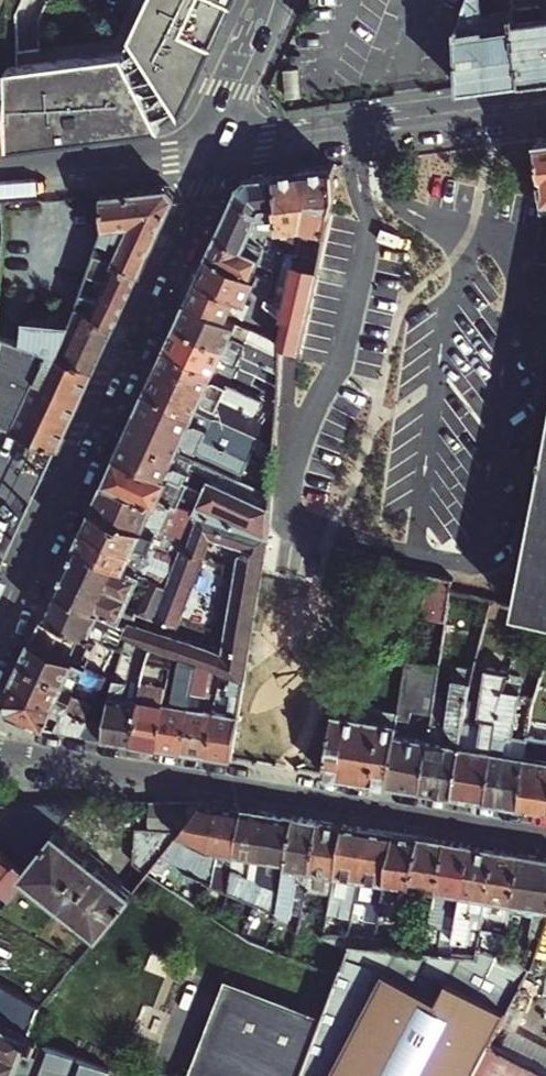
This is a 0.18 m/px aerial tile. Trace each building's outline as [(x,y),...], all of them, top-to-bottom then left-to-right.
[(4,66),(4,73),(10,146),(36,143),(162,126),(184,110),(224,25),(230,13),(236,0),(148,0),(124,51),(4,66)] [(461,24),(461,86),(524,78),(521,24),(491,26),(490,0),(476,0),(461,24)] [(521,24),(524,78),(545,75),(545,7),(543,7),(520,8),(521,24)] [(10,146),(4,73),(0,73),(0,147),(10,146)] [(338,194),(336,166),(303,170),(309,212),(301,246),(288,248),(279,270),(278,273),(293,281),(288,301),(270,292),(267,299),(281,311),(287,316),(284,342),(303,347),(337,195),(338,194)] [(288,247),(288,248),(301,246),(309,212),(303,170),(277,173),(288,247)] [(288,247),(277,173),(252,176),(241,184),(219,232),(264,253),(270,244),(288,248),(288,247)] [(106,194),(104,253),(142,271),(176,196),(169,187),(106,194)] [(219,232),(210,252),(256,274),(261,262),(279,270),(288,248),(270,244),(264,253),(219,232)] [(256,274),(210,252),(200,274),(265,304),(267,299),(270,292),(274,282),(268,279),(256,274)] [(104,253),(89,284),(94,286),(96,281),(130,296),(142,271),(104,253)] [(293,281),(278,273),(276,277),(274,282),(270,292),(288,301),(293,281)] [(281,311),(267,299),(265,304),(200,274),(190,297),(241,322),(244,324),(250,311),(275,323),(281,311)] [(89,284),(78,306),(117,325),(130,296),(96,281),(94,286),(89,284)] [(241,322),(190,297),(179,321),(283,367),(284,343),(278,340),(274,347),(252,337),(250,340),(235,333),(241,322)] [(65,334),(56,354),(82,363),(96,370),(117,325),(78,306),(65,334)] [(283,367),(179,321),(168,344),(219,367),(224,358),(239,366),(269,380),(281,386),(283,367)] [(29,322),(22,343),(56,354),(65,334),(29,322)] [(244,324),(241,322),(235,333),(250,340),(252,337),(256,329),(244,324)] [(61,447),(73,421),(96,370),(82,363),(56,354),(22,343),(8,338),(0,365),(0,419),(61,447)] [(168,344),(159,365),(258,410),(264,398),(261,397),(231,382),(229,385),(214,378),(219,367),(168,344)] [(224,358),(219,367),(234,374),(239,366),(224,358)] [(159,365),(149,386),(215,416),(254,434),(260,437),(278,445),(279,420),(264,413),(261,419),(255,417),(258,410),(159,365)] [(234,374),(219,367),(214,378),(229,385),(231,382),(234,374)] [(269,380),(265,388),(281,395),(281,386),(269,380)] [(215,416),(149,386),(139,408),(244,455),(251,459),(260,437),(254,434),(215,416)] [(258,410),(264,413),(279,420),(281,395),(265,388),(261,397),(264,398),(258,410)] [(244,455),(139,408),(129,430),(179,452),(185,439),(188,443),(199,449),(199,450),(246,472),(248,466),(243,463),(244,455)] [(179,452),(129,430),(119,451),(186,480),(196,460),(179,452)] [(186,480),(119,451),(107,478),(181,503),(186,492),(197,498),(200,492),(204,494),(207,489),(186,480)] [(243,463),(248,466),(251,459),(244,455),(243,463)] [(519,603),(528,606),(545,610),(545,460),(519,603)] [(107,478),(94,505),(192,542),(204,510),(197,508),(181,503),(107,478)] [(204,510),(228,518),(271,533),(273,506),(211,478),(207,489),(204,494),(197,508),(204,510)] [(94,505),(87,522),(140,546),(133,562),(143,567),(156,572),(171,579),(172,577),(185,544),(190,546),(192,542),(94,505)] [(190,546),(207,553),(214,535),(221,537),(228,518),(204,510),(192,542),(190,546)] [(268,554),(271,533),(228,518),(221,537),(249,547),(268,554)] [(87,522),(79,538),(133,562),(140,546),(87,522)] [(133,562),(79,538),(58,584),(57,586),(121,616),(123,612),(124,609),(143,567),(133,562)] [(207,553),(190,546),(185,544),(172,577),(194,585),(207,553)] [(262,586),(268,554),(249,547),(240,553),(236,581),(262,586)] [(156,572),(139,609),(157,616),(171,579),(156,572)] [(455,577),(429,572),(420,618),(448,623),(455,577)] [(172,577),(171,579),(157,616),(179,622),(194,585),(172,577)] [(257,617),(262,586),(236,581),(231,613),(257,617)] [(121,616),(57,586),(45,611),(118,645),(124,633),(130,620),(121,616)] [(521,632),(545,638),(545,610),(528,606),(521,632)] [(33,637),(76,656),(106,670),(118,645),(45,611),(33,637)] [(251,650),(257,617),(231,613),(225,645),(251,650)] [(150,646),(166,651),(171,633),(130,620),(124,633),(128,635),(148,646),(150,646)] [(25,635),(9,629),(0,655),(0,681),(8,684),(25,635)] [(174,653),(198,664),(202,665),(208,644),(171,633),(166,651),(174,653)] [(105,736),(133,741),(143,669),(150,646),(148,646),(128,635),(112,695),(111,699),(105,736)] [(33,637),(25,657),(101,692),(104,686),(88,678),(90,673),(72,664),(76,656),(33,637)] [(222,675),(246,679),(251,650),(225,645),(225,649),(208,644),(202,665),(213,670),(217,672),(222,675)] [(164,657),(173,658),(174,653),(166,651),(150,646),(143,669),(133,741),(159,745),(166,700),(169,683),(160,681),(164,657)] [(173,658),(173,660),(180,662),(173,701),(166,700),(159,745),(183,749),(198,664),(174,653),(173,658)] [(459,675),(451,726),(456,733),(454,743),(430,738),(422,789),(455,794),(467,721),(475,675),(479,656),(465,654),(461,675),(459,675)] [(106,670),(76,656),(72,664),(90,673),(88,678),(104,686),(111,672),(106,670)] [(510,671),(513,657),(505,656),(502,669),(510,671)] [(101,692),(25,657),(15,678),(90,714),(98,698),(101,692)] [(410,663),(402,706),(420,709),(428,711),(434,712),(441,667),(410,663)] [(208,754),(219,693),(209,691),(213,670),(202,665),(198,664),(183,749),(208,754)] [(481,723),(467,721),(455,794),(487,800),(502,699),(509,673),(510,671),(502,669),(502,671),(489,668),(481,723)] [(545,809),(545,738),(542,737),(545,703),(545,668),(543,668),(533,704),(529,738),(527,755),(520,805),(545,809)] [(502,699),(487,800),(520,805),(527,755),(506,751),(508,734),(515,735),(521,675),(509,673),(502,699)] [(233,758),(246,679),(222,675),(221,682),(219,693),(208,754),(233,758)] [(111,699),(98,698),(90,714),(15,678),(6,698),(9,711),(43,726),(105,736),(111,699)] [(337,696),(326,773),(390,784),(402,706),(337,696)] [(428,711),(425,726),(423,738),(409,735),(412,723),(413,714),(419,715),(420,709),(402,706),(390,784),(422,789),(430,738),(433,722),(434,712),(428,711)] [(451,726),(433,722),(430,738),(454,743),(456,733),(451,726)] [(423,738),(425,726),(412,723),(409,735),(423,738)] [(527,755),(529,738),(515,735),(508,734),(506,751),(527,755)] [(160,854),(204,800),(151,801),(151,828),(139,828),(140,863),(148,869),(160,854)] [(237,857),(245,807),(204,800),(160,854),(210,883),(222,851),(237,857)] [(53,838),(60,828),(78,802),(0,803),(0,810),(53,838)] [(258,877),(268,811),(245,807),(237,857),(222,851),(210,883),(265,905),(272,882),(258,877)] [(295,815),(268,811),(258,877),(272,882),(265,905),(276,910),(295,815)] [(307,882),(321,820),(295,815),(276,910),(276,913),(288,916),(297,880),(307,882)] [(346,824),(321,820),(307,882),(305,887),(331,893),(337,866),(346,824)] [(354,922),(361,879),(371,828),(346,824),(337,866),(331,893),(329,899),(341,902),(339,913),(344,914),(343,920),(354,922)] [(60,828),(53,838),(32,868),(27,875),(97,932),(134,887),(60,828)] [(396,832),(371,828),(361,879),(378,882),(377,889),(371,888),(368,913),(383,915),(396,832)] [(396,832),(383,915),(381,926),(379,943),(393,944),(401,899),(411,901),(421,836),(396,832)] [(448,841),(421,836),(411,901),(437,906),(448,841)] [(448,841),(437,906),(434,929),(430,949),(429,956),(441,957),(449,907),(462,909),(472,845),(448,841)] [(499,849),(472,845),(462,909),(454,959),(461,960),(479,962),(480,955),(481,947),(472,946),(477,915),(487,916),(499,849)] [(9,901),(27,875),(32,868),(0,847),(0,893),(9,901)] [(522,853),(499,849),(487,916),(504,919),(511,920),(512,917),(522,853)] [(522,853),(512,917),(511,920),(508,940),(505,960),(523,964),(528,969),(532,972),(534,973),(538,961),(529,959),(534,921),(545,923),(545,857),(522,853)] [(297,880),(288,916),(299,918),(299,914),(301,907),(305,887),(307,882),(297,880)] [(307,908),(301,907),(299,914),(306,916),(307,908)] [(511,920),(504,919),(501,938),(508,940),(511,920)] [(545,933),(545,923),(534,921),(529,959),(538,961),(545,933)] [(381,926),(354,922),(351,937),(350,939),(379,943),(381,926)] [(404,946),(430,949),(434,929),(407,924),(404,946)] [(492,957),(505,960),(508,940),(501,938),(490,936),(491,931),(484,930),(481,947),(480,955),(492,957)] [(461,960),(454,959),(441,957),(429,956),(430,949),(404,946),(393,944),(379,943),(350,939),(321,1011),(297,1075),(477,1075),(494,1045),(532,972),(528,969),(523,964),(505,960),(492,957),(480,955),(479,962),(461,960)] [(321,1011),(231,976),(206,1043),(196,1075),(297,1075),(321,1011)] [(27,1031),(36,1007),(0,985),(0,1016),(27,1031)] [(0,1026),(0,1073),(5,1075),(12,1075),(21,1051),(22,1047),(25,1039),(0,1026)] [(36,1039),(26,1035),(25,1039),(22,1047),(32,1050),(36,1039)] [(12,1075),(71,1075),(78,1057),(41,1045),(37,1056),(21,1051),(12,1075)] [(494,1045),(477,1075),(545,1075),(545,1073),(494,1045)] [(78,1057),(71,1075),(108,1075),(111,1069),(78,1057)]
